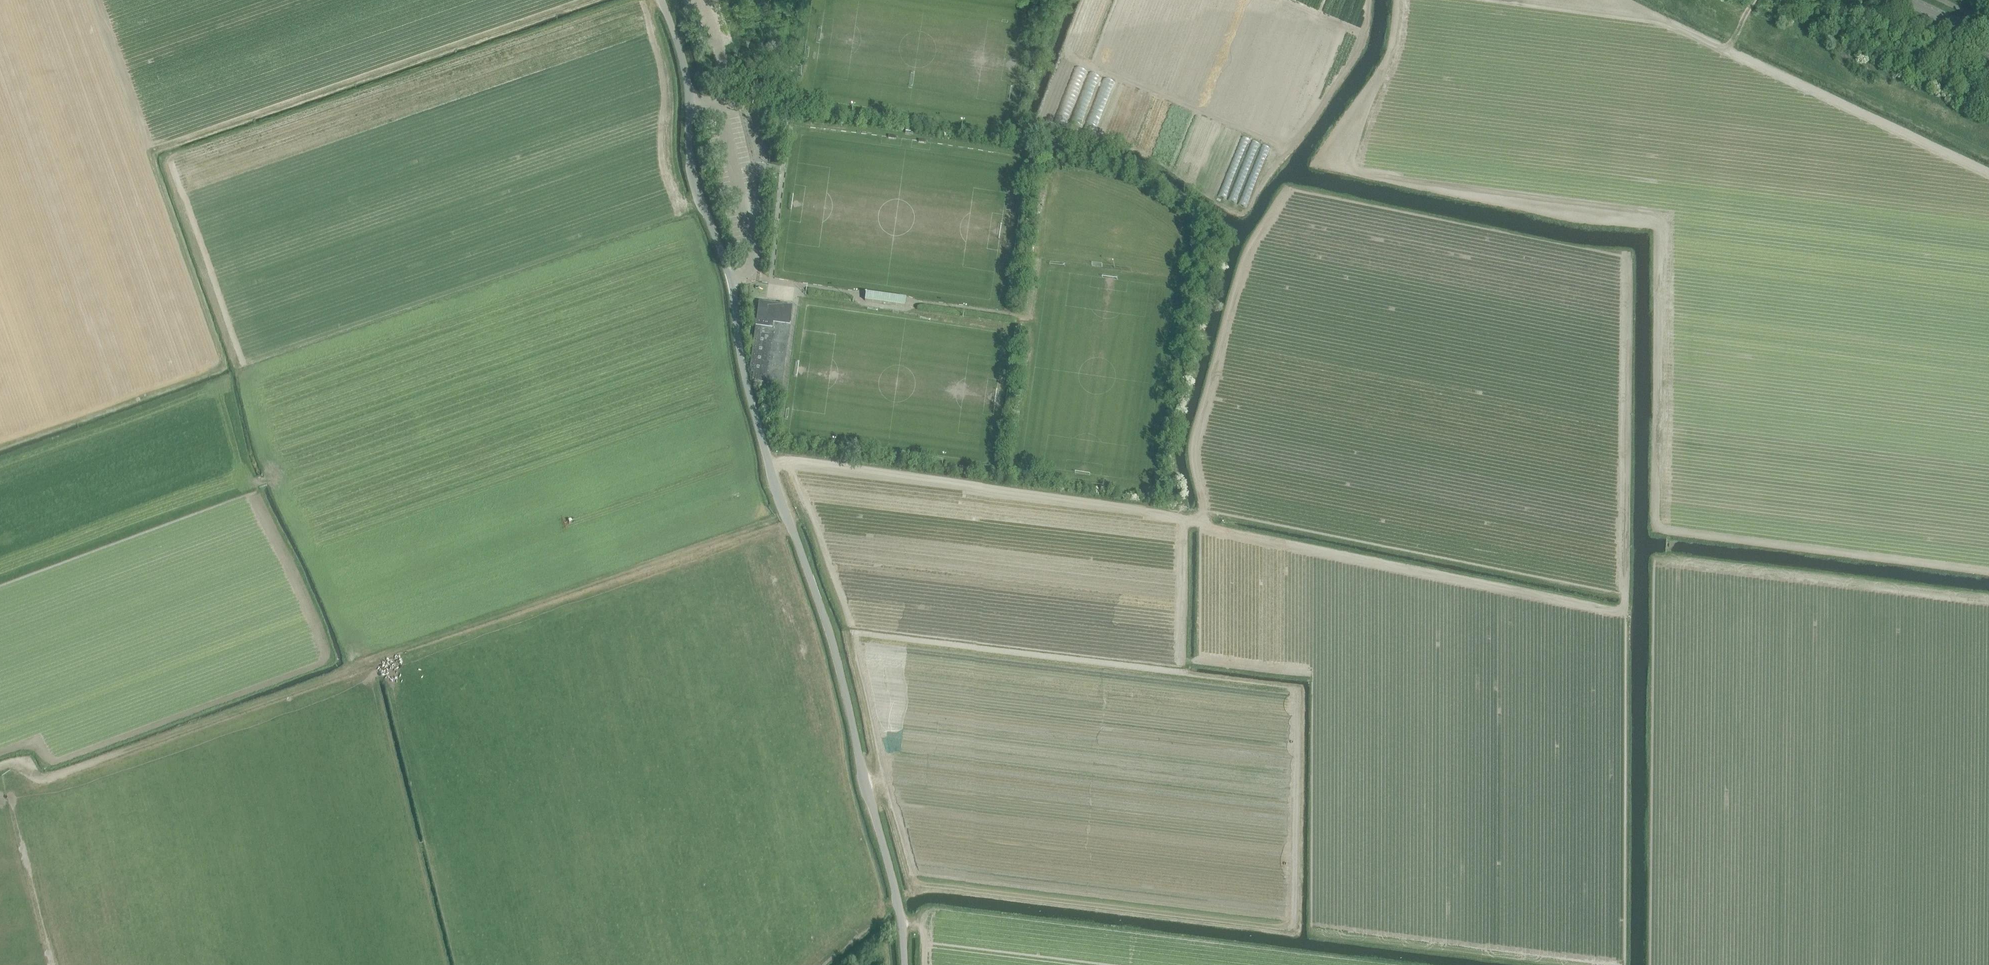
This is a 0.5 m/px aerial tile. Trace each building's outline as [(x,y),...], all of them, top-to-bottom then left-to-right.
[(787,116),(773,115),(772,128),(786,128),(787,116)] [(752,382),(781,386),(789,325),(792,307),(759,302),(756,327),(754,338),(750,367),(752,373),(754,373),(752,382)]
